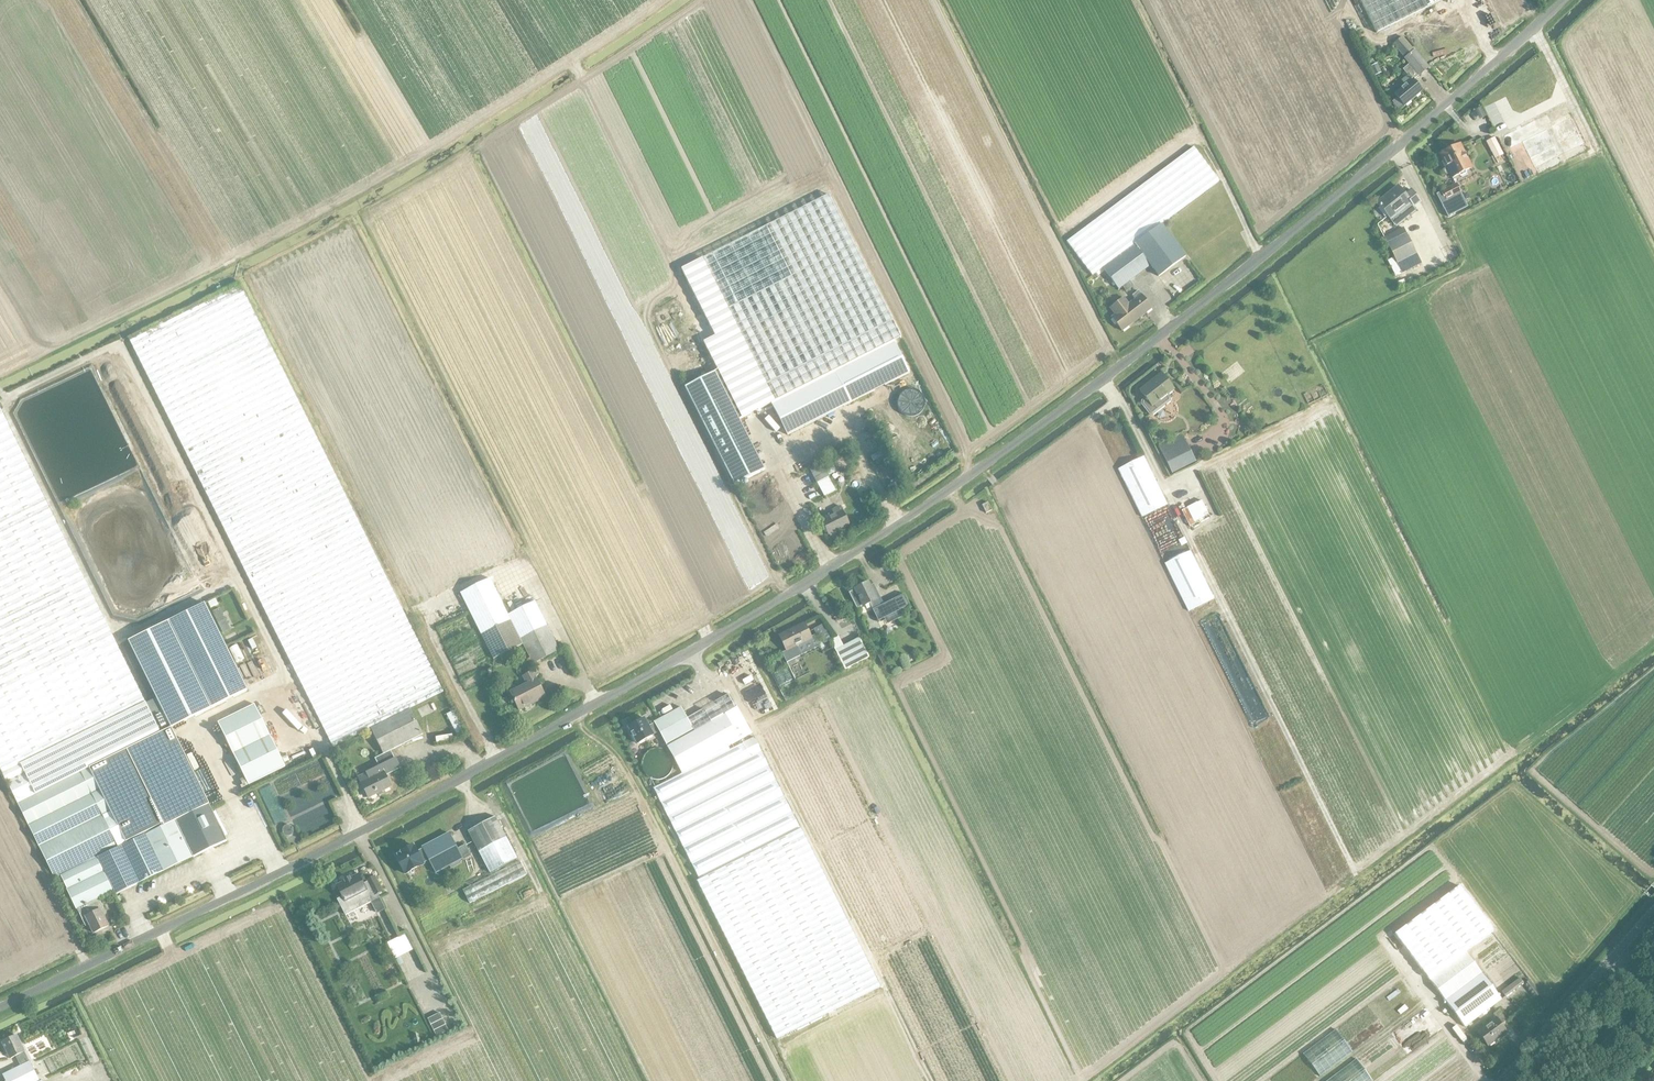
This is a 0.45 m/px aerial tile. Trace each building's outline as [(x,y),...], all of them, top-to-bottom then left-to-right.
[(1375,32),(1401,19),(1426,7),(1423,0),(1360,0),(1375,32)] [(1409,63),(1403,69),(1408,75),(1401,80),(1405,84),(1394,94),(1397,97),(1393,101),(1398,108),(1403,104),(1404,106),(1422,91),(1413,80),(1419,75),(1428,67),(1414,50),(1405,58),(1406,60),(1409,63)] [(1400,65),(1403,69),(1409,63),(1406,60),(1400,65)] [(1533,165),(1584,144),(1572,116),(1539,130),(1535,120),(1504,133),(1510,146),(1522,140),(1533,165)] [(1501,151),(1494,137),(1486,141),(1493,156),(1501,151)] [(1440,154),(1452,177),(1471,167),(1459,143),(1440,154)] [(1092,275),(1102,267),(1161,224),(1219,181),(1194,147),(1066,241),(1092,275)] [(1460,192),(1456,184),(1442,191),(1446,199),(1450,197),(1460,192)] [(1388,193),(1377,202),(1390,219),(1411,202),(1414,206),(1420,201),(1411,189),(1405,194),(1399,187),(1389,194),(1388,193)] [(1446,199),(1442,201),(1449,215),(1453,213),(1446,199)] [(832,200),(690,272),(720,331),(702,340),(742,417),(758,409),(771,403),(834,371),(901,337),(832,200)] [(1185,256),(1161,224),(1102,267),(1118,289),(1122,286),(1126,291),(1133,286),(1129,281),(1150,265),(1158,276),(1185,256)] [(1386,243),(1396,263),(1416,253),(1406,233),(1386,243)] [(370,728),(410,709),(443,692),(239,282),(128,337),(333,747),(370,728)] [(1135,299),(1128,304),(1123,297),(1110,308),(1115,314),(1111,317),(1122,330),(1151,308),(1138,291),(1132,295),(1135,299)] [(685,386),(735,485),(764,470),(715,371),(685,386)] [(834,371),(771,403),(787,435),(850,403),(834,371)] [(1140,390),(1146,398),(1142,401),(1142,403),(1149,413),(1152,414),(1169,400),(1170,398),(1167,394),(1173,389),(1174,389),(1161,373),(1161,374),(1140,390)] [(903,405),(915,414),(926,399),(912,388),(907,394),(910,396),(903,405)] [(54,877),(60,874),(77,908),(96,899),(113,891),(115,895),(227,841),(171,727),(160,733),(117,646),(0,409),(0,767),(54,877)] [(1158,446),(1172,473),(1196,461),(1182,434),(1158,446)] [(1141,515),(1167,503),(1145,454),(1118,466),(1141,515)] [(822,462),(811,468),(825,496),(836,490),(822,462)] [(1182,507),(1187,522),(1208,514),(1203,499),(1182,507)] [(982,504),(986,513),(992,510),(988,502),(982,504)] [(821,521),(828,535),(849,524),(840,506),(832,510),(834,514),(821,521)] [(1213,598),(1192,549),(1165,560),(1187,609),(1213,598)] [(493,659),(523,644),(550,630),(535,601),(508,614),(490,578),(460,593),(493,659)] [(870,602),(873,609),(877,607),(874,600),(876,599),(868,582),(855,589),(849,592),(857,608),(863,605),(870,602)] [(904,594),(877,607),(873,609),(878,621),(909,605),(904,594)] [(204,603),(128,640),(171,727),(247,690),(204,603)] [(222,631),(229,629),(221,606),(214,608),(222,631)] [(804,623),(779,635),(786,650),(782,652),(787,661),(801,654),(821,645),(817,636),(816,634),(811,636),(804,623)] [(825,623),(815,628),(819,636),(822,634),(825,642),(834,638),(830,629),(828,630),(825,623)] [(560,650),(550,630),(523,644),(530,658),(525,660),(527,665),(532,663),(533,664),(560,650)] [(869,657),(859,637),(835,650),(845,669),(869,657)] [(545,696),(533,671),(523,676),(527,683),(510,692),(513,691),(517,698),(514,700),(519,710),(545,696)] [(703,697),(705,702),(717,698),(715,693),(703,697)] [(218,722),(248,784),(285,766),(254,704),(218,722)] [(654,723),(649,726),(653,734),(659,731),(681,772),(737,741),(739,740),(753,732),(745,717),(731,724),(725,714),(694,730),(681,707),(654,722),(654,723)] [(383,753),(391,750),(423,734),(410,709),(370,728),(383,753)] [(629,726),(628,726),(637,743),(638,743),(653,734),(653,735),(653,734),(649,726),(644,718),(629,727),(629,726)] [(682,773),(653,787),(699,878),(696,880),(776,1038),(880,986),(848,922),(754,737),(739,744),(737,741),(681,772),(682,773)] [(671,762),(670,759),(669,756),(669,754),(667,752),(665,750),(662,748),(659,747),(656,747),(654,747),(651,748),(648,750),(646,752),(644,754),(643,756),(642,759),(642,762),(643,767),(644,769),(645,771),(647,773),(650,775),(653,776),(655,776),(657,776),(661,775),(663,774),(666,772),(668,770),(669,768),(670,765),(671,762)] [(383,753),(380,755),(374,758),(379,766),(358,777),(364,789),(364,791),(364,792),(365,794),(366,795),(368,796),(368,797),(391,786),(385,774),(399,767),(391,750),(383,753)] [(275,822),(286,818),(278,799),(267,803),(275,822)] [(490,873),(517,858),(495,816),(468,831),(490,873)] [(422,848),(423,848),(429,859),(429,860),(436,872),(462,858),(463,860),(471,855),(465,844),(457,848),(449,833),(422,847),(422,848)] [(402,852),(395,856),(404,873),(406,872),(406,873),(422,865),(421,864),(429,860),(429,859),(423,848),(422,848),(417,851),(414,845),(413,846),(412,845),(402,850),(402,852)] [(463,890),(469,902),(469,903),(527,874),(520,861),(463,890)] [(358,873),(336,885),(345,901),(367,890),(366,889),(370,887),(374,895),(382,890),(375,876),(366,880),(367,882),(363,884),(358,873)] [(1501,999),(1466,951),(1493,931),(1459,885),(1395,933),(1464,1026),(1501,999)] [(96,899),(77,908),(82,919),(86,917),(93,933),(108,925),(103,914),(96,899)] [(388,940),(395,956),(413,948),(406,932),(388,940)] [(1519,977),(1500,990),(1505,996),(1523,982),(1519,977)] [(1529,979),(1523,984),(1534,999),(1540,994),(1529,979)] [(1495,1017),(1477,1031),(1487,1045),(1506,1031),(1501,1024),(1506,1020),(1498,1009),(1493,1013),(1495,1017)] [(439,1012),(427,1018),(436,1036),(448,1030),(439,1012)] [(16,1056),(24,1051),(25,1051),(17,1035),(2,1042),(10,1058),(16,1056)] [(24,1051),(16,1056),(21,1065),(3,1074),(6,1080),(39,1080),(40,1080),(30,1061),(29,1061),(24,1051)]
